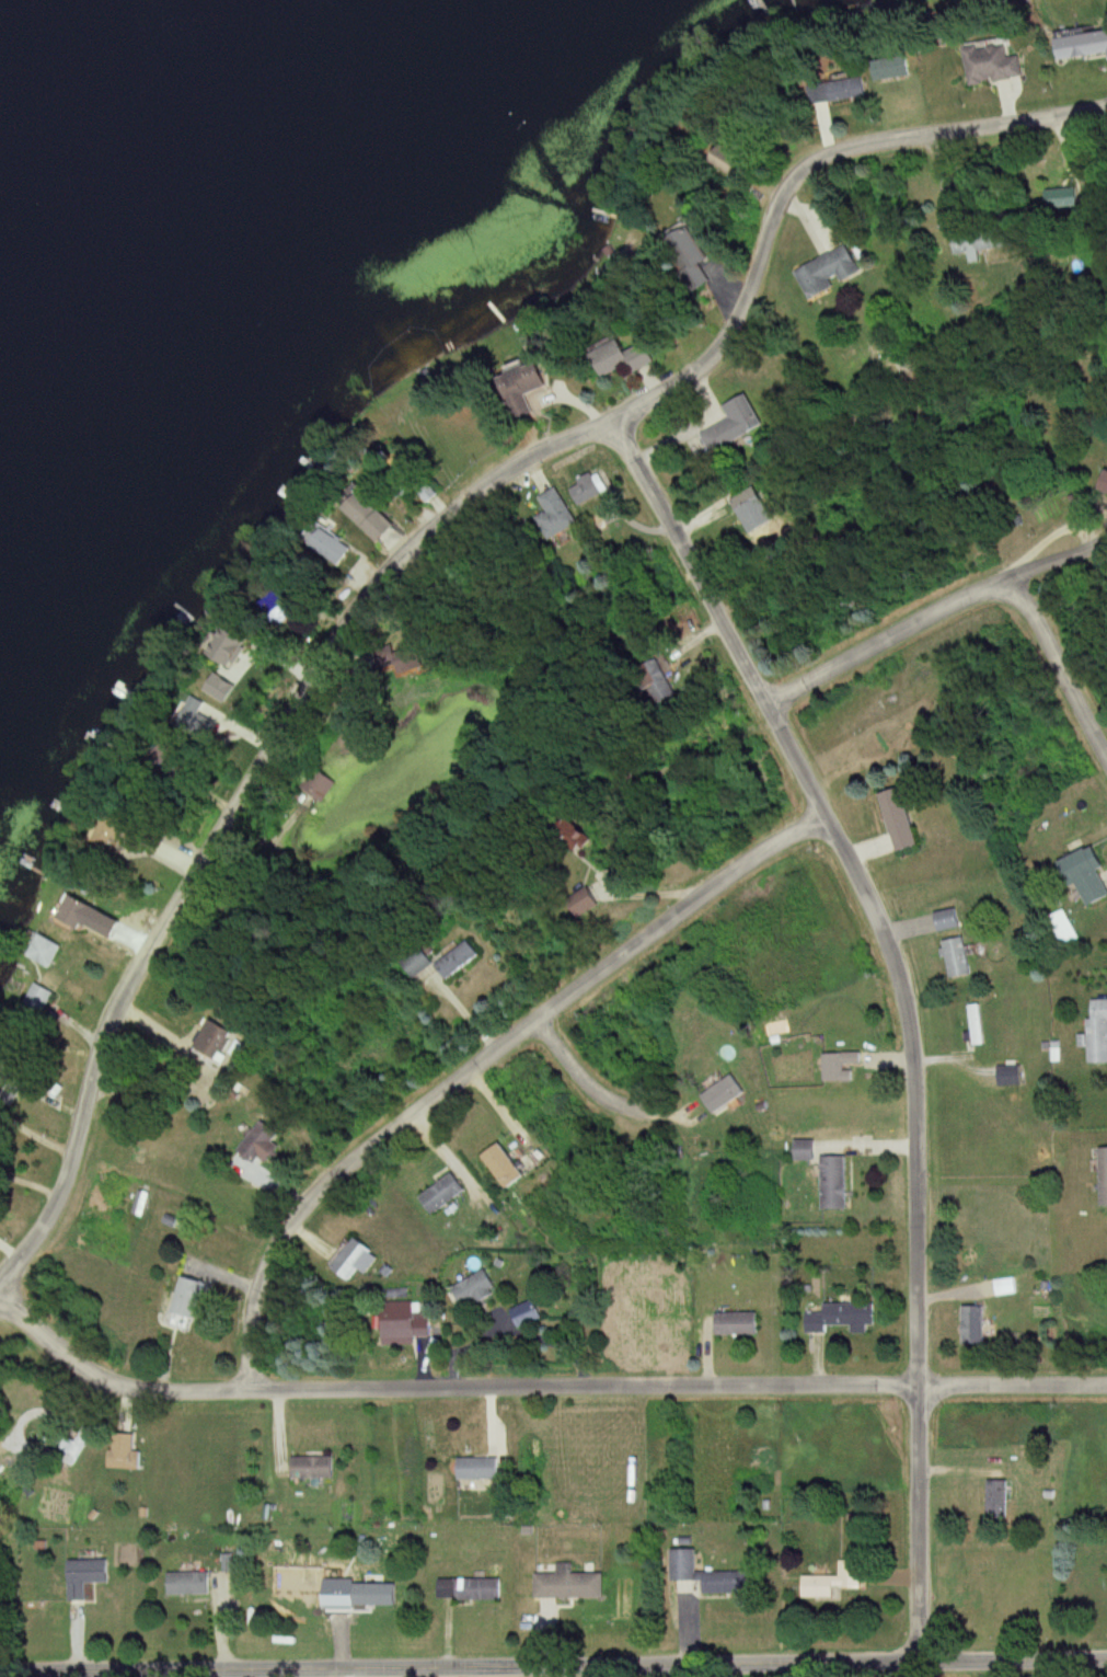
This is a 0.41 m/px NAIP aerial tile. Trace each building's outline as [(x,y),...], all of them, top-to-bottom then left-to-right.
[(1064,61),(1106,53),(1106,30),(1060,38),(1064,61)] [(1025,56),(1013,57),(1012,44),(971,48),(974,84),(1027,79),(1025,56)] [(912,56),(877,62),(880,82),(915,76),(912,56)] [(870,98),(868,78),(831,82),(833,101),(870,98)] [(713,163),(740,180),(751,162),(724,145),(713,163)] [(1079,207),(1078,188),(1047,190),(1048,209),(1079,207)] [(957,255),(1016,246),(1013,224),(953,233),(957,255)] [(712,260),(690,227),(667,241),(699,290),(711,282),(701,266),(712,260)] [(797,271),(812,301),(836,289),(831,280),(840,275),(843,283),(862,273),(849,246),(797,271)] [(638,372),(659,362),(649,343),(630,353),(623,341),(596,355),(607,377),(634,364),(638,372)] [(498,377),(515,421),(540,411),(533,393),(549,387),(539,361),(498,377)] [(753,395),(728,406),(735,421),(706,434),(714,452),(767,428),(753,395)] [(389,482),(403,498),(423,480),(408,464),(389,482)] [(602,476),(574,488),(581,505),(609,494),(602,476)] [(435,494),(427,484),(416,493),(425,503),(435,494)] [(770,508),(756,487),(733,502),(747,523),(770,508)] [(538,518),(549,540),(578,526),(560,488),(541,497),(549,513),(538,518)] [(397,526),(362,492),(345,509),(380,544),(397,526)] [(353,550),(324,530),(311,548),(340,568),(353,550)] [(265,606),(287,624),(305,601),(283,584),(265,606)] [(658,706),(678,695),(660,659),(639,669),(658,706)] [(217,722),(187,705),(176,724),(206,741),(217,722)] [(156,761),(179,774),(189,755),(167,742),(156,761)] [(339,783),(320,769),(305,787),(324,802),(339,783)] [(901,853),(885,796),(907,790),(924,846),(901,853)] [(98,842),(114,850),(120,838),(142,849),(151,831),(112,812),(98,842)] [(577,854),(595,841),(576,817),(559,830),(577,854)] [(1100,870),(1106,868),(1097,846),(1061,862),(1072,888),(1079,885),(1088,906),(1106,898),(1106,885),(1100,870)] [(603,906),(591,887),(572,900),(584,918),(603,906)] [(104,917),(71,893),(56,914),(80,932),(88,921),(97,928),(104,917)] [(939,913),(942,932),(964,928),(961,909),(939,913)] [(1057,950),(1080,938),(1064,910),(1042,923),(1057,950)] [(31,956),(53,969),(65,948),(44,935),(31,956)] [(953,980),(974,976),(967,938),(946,943),(953,980)] [(436,965),(447,980),(480,956),(469,941),(436,965)] [(435,965),(422,947),(403,961),(416,978),(435,965)] [(42,1017),(55,993),(37,983),(24,1007),(42,1017)] [(1096,1020),(1091,1020),(1091,1064),(1106,1064),(1106,1001),(1096,1001),(1096,1020)] [(973,1006),(974,1046),(985,1045),(984,1006),(973,1006)] [(221,1065),(237,1034),(211,1021),(195,1052),(221,1065)] [(855,1066),(863,1066),(863,1054),(826,1054),(826,1083),(855,1083),(855,1066)] [(16,1060),(0,1087),(0,1097),(15,1106),(36,1072),(16,1060)] [(1001,1087),(1024,1087),(1024,1066),(1001,1066),(1001,1087)] [(702,1099),(731,1078),(743,1095),(714,1115),(702,1099)] [(241,1151),(265,1167),(279,1147),(273,1144),(280,1133),(261,1121),(241,1151)] [(796,1144),(817,1142),(817,1160),(797,1161),(796,1144)] [(488,1160),(505,1148),(528,1179),(510,1191),(488,1160)] [(825,1209),(822,1161),(846,1160),(849,1208),(825,1209)] [(427,1202),(457,1176),(471,1193),(441,1219),(427,1202)] [(334,1267),(350,1281),(375,1253),(359,1238),(334,1267)] [(500,1293),(490,1272),(456,1288),(466,1309),(500,1293)] [(187,1328),(190,1319),(196,1321),(207,1285),(186,1278),(171,1323),(187,1328)] [(523,1329),(546,1319),(538,1300),(515,1310),(523,1329)] [(854,1335),(870,1335),(870,1326),(875,1326),(875,1304),(826,1305),(827,1315),(807,1315),(808,1335),(830,1335),(830,1328),(854,1327),(854,1335)] [(987,1307),(966,1307),(966,1346),(987,1346),(987,1307)] [(384,1311),(384,1338),(431,1338),(431,1311),(384,1311)] [(718,1317),(761,1317),(761,1341),(718,1342),(718,1317)] [(95,1434),(87,1428),(77,1442),(70,1436),(61,1449),(76,1460),(95,1434)] [(142,1451),(111,1451),(111,1469),(142,1469),(142,1451)] [(335,1478),(335,1457),(294,1457),(294,1478),(335,1478)] [(498,1479),(498,1458),(458,1458),(458,1479),(498,1479)] [(1009,1519),(1010,1480),(990,1480),(990,1519),(1009,1519)] [(706,1593),(749,1593),(749,1572),(698,1572),(698,1549),(674,1549),(674,1581),(706,1581),(706,1593)] [(110,1582),(110,1558),(71,1558),(71,1600),(89,1600),(89,1582),(110,1582)] [(805,1576),(805,1598),(835,1598),(835,1588),(862,1588),(862,1560),(841,1560),(841,1576),(805,1576)] [(557,1573),(536,1573),(536,1598),(604,1597),(604,1573),(573,1573),(573,1563),(557,1563),(557,1573)] [(170,1572),(170,1594),(210,1594),(210,1572),(170,1572)] [(438,1579),(438,1600),(500,1600),(500,1579),(438,1579)]
